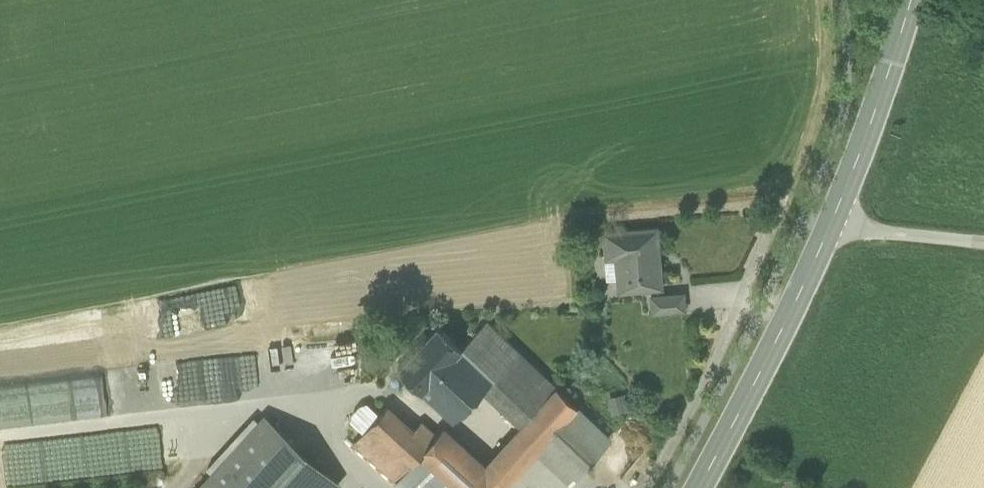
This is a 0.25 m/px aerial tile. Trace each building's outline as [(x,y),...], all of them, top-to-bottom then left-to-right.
[(625,287),(629,290),(639,289),(642,285),(658,284),(654,229),(607,233),(608,254),(618,253),(620,276),(624,275),(625,287)] [(651,295),(653,311),(685,308),(683,292),(651,295)] [(521,425),(515,431),(537,451),(570,482),(610,438),(485,319),(461,347),(467,352),(451,369),(457,374),(433,400),(451,417),(454,418),(482,388),(521,425)] [(397,367),(433,400),(457,374),(451,369),(467,352),(461,347),(437,324),(397,367)] [(525,463),(504,443),(485,464),(450,431),(441,428),(436,434),(428,444),(412,430),(385,406),(353,441),(405,487),(503,487),(525,463)] [(339,482),(265,415),(199,487),(334,487),(339,482)] [(412,430),(428,444),(436,434),(421,420),(412,430)] [(525,463),(537,451),(515,431),(504,443),(525,463)]
